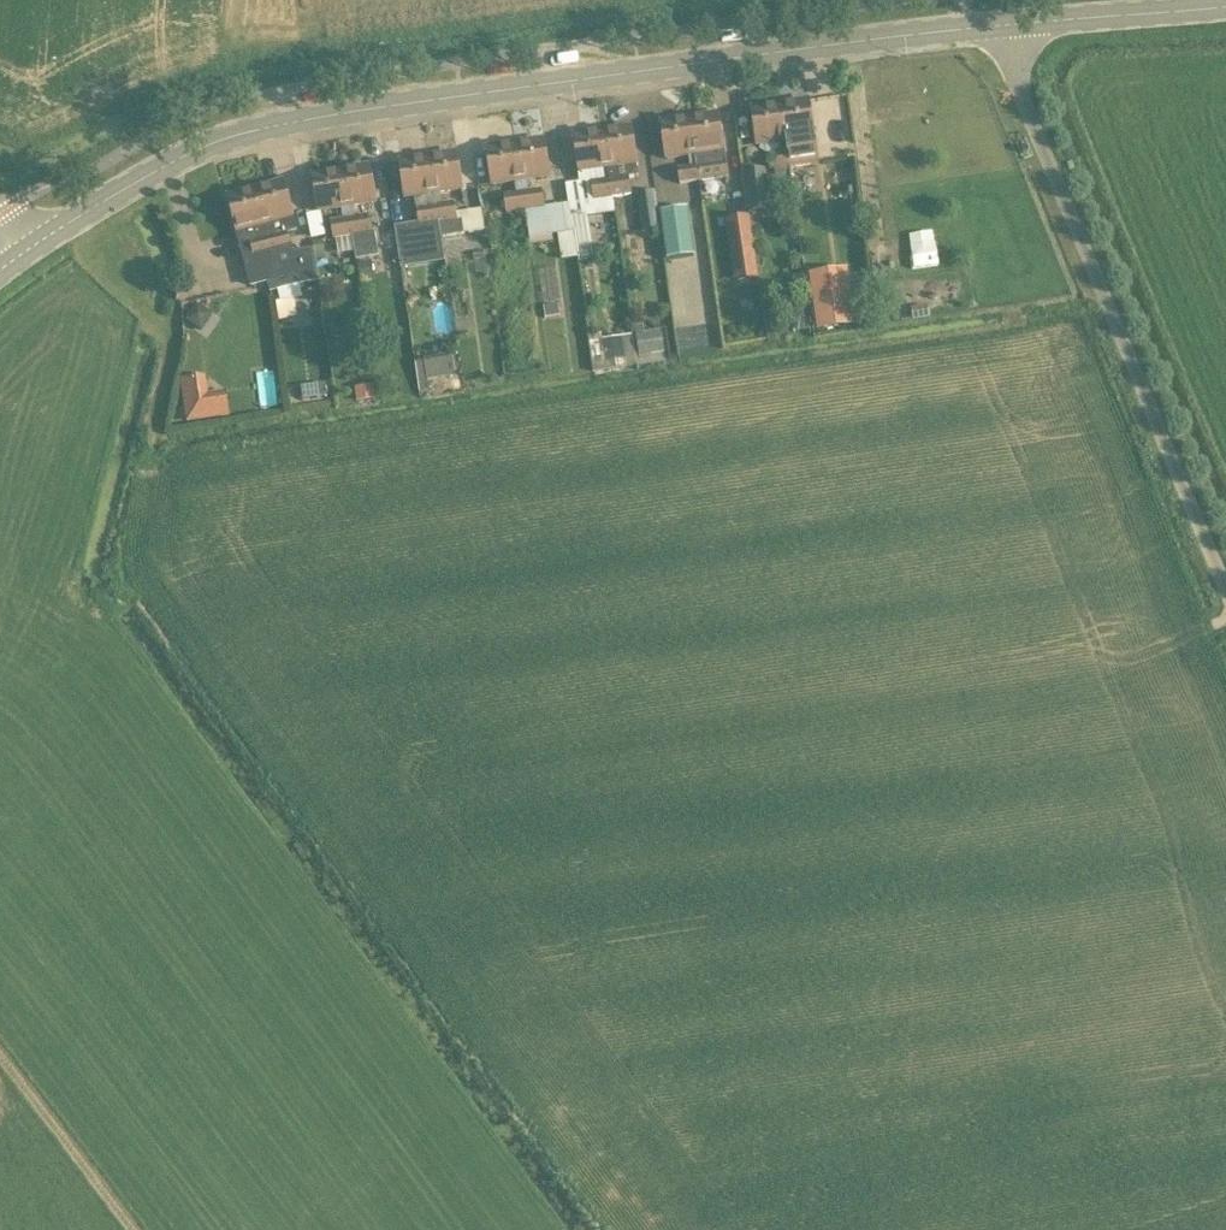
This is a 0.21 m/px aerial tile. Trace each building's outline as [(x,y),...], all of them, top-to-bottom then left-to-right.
[(809,101),(780,105),(789,168),(818,163),(809,101)] [(780,105),(752,110),(757,146),(760,145),(780,142),(782,154),(768,156),(770,170),(775,170),(789,168),(780,105)] [(690,119),(699,184),(718,181),(716,164),(704,166),(702,154),(724,150),(719,114),(690,119)] [(681,186),(699,184),(690,119),(661,123),(666,159),(689,156),(691,168),(679,170),(681,186)] [(632,127),(603,131),(612,197),(631,194),(629,178),(638,176),(632,127)] [(581,183),(566,185),(569,203),(573,232),(575,246),(588,245),(583,211),(614,207),(612,197),(603,131),(575,136),(581,183)] [(544,141),(515,145),(525,210),(530,245),(554,241),(550,213),(544,207),(541,191),(529,192),(528,180),(549,177),(544,141)] [(507,212),(525,210),(515,145),(487,149),(493,185),(515,182),(516,194),(504,196),(507,212)] [(434,194),(441,240),(484,233),(481,211),(456,215),(454,203),(442,205),(441,193),(462,189),(457,154),(428,158),(434,194)] [(422,242),(441,240),(434,194),(428,158),(400,162),(405,198),(428,194),(429,207),(418,208),(422,242)] [(342,172),(352,235),(357,261),(378,258),(373,232),(371,232),(368,216),(356,218),(354,206),(376,202),(370,167),(342,172)] [(766,171),(743,174),(749,215),(772,212),(766,171)] [(334,239),(352,235),(342,172),(313,176),(319,212),(341,208),(343,220),(332,222),(334,239)] [(284,182),(256,190),(278,274),(296,269),(298,280),(317,281),(312,251),(293,254),(287,233),(296,230),(293,218),(284,182)] [(251,282),(278,274),(256,190),(228,197),(237,233),(238,233),(241,245),(250,243),(253,253),(244,256),(251,282)] [(658,231),(653,192),(638,194),(643,233),(658,231)] [(662,214),(669,263),(695,260),(688,210),(662,214)] [(727,221),(734,267),(756,263),(749,218),(727,221)] [(577,258),(575,246),(573,232),(558,234),(562,260),(577,258)] [(373,276),(371,262),(358,264),(361,278),(373,276)] [(846,272),(812,277),(820,329),(854,324),(846,272)] [(560,316),(559,307),(545,309),(546,318),(560,316)] [(640,357),(648,355),(645,333),(643,325),(636,326),(640,357)] [(632,337),(603,342),(606,366),(636,361),(632,337)] [(425,359),(426,360),(428,378),(453,375),(450,356),(425,359)] [(177,377),(181,422),(225,418),(223,394),(206,395),(204,374),(177,377)] [(327,396),(325,384),(302,387),(304,399),(327,396)] [(355,388),(357,402),(377,399),(375,385),(355,388)]
